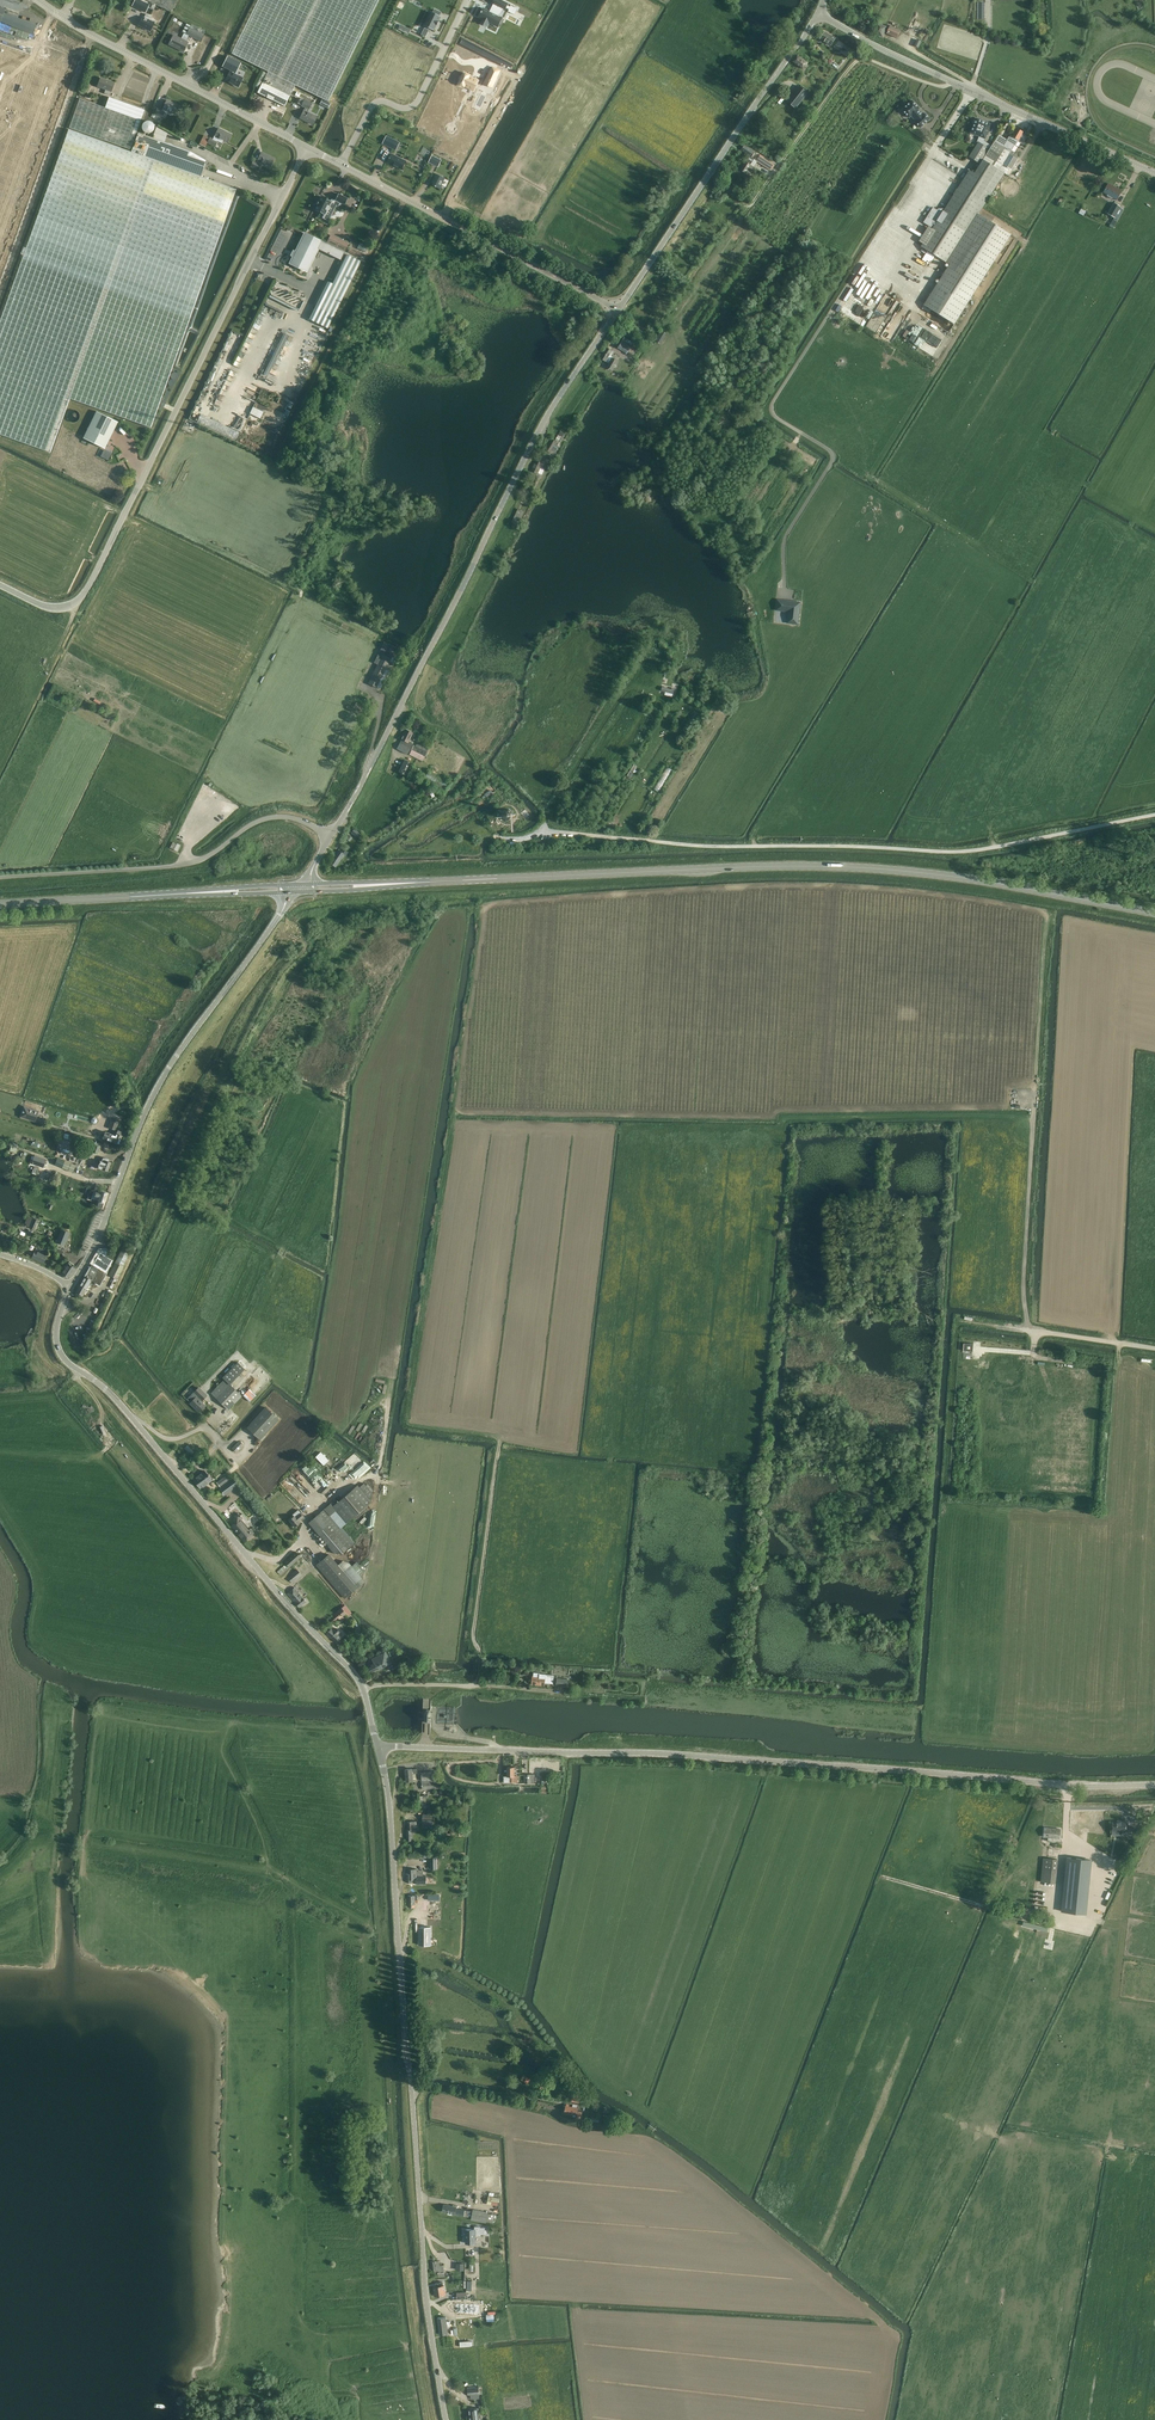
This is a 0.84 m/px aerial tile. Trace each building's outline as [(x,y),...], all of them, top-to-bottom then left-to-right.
[(177,0),(135,0),(132,6),(146,12),(148,8),(153,10),(154,8),(156,5),(171,12),(177,0)] [(284,106),(295,85),(328,102),(378,0),(258,0),(232,54),(268,72),(257,93),(284,106)] [(480,23),(485,26),(483,31),(491,35),(493,30),(504,36),(509,23),(506,21),(509,13),(512,14),(516,5),(507,0),(498,0),(495,5),(497,6),(494,14),(486,11),(480,23)] [(33,34),(36,25),(4,13),(5,9),(0,7),(0,30),(2,31),(5,24),(33,34)] [(425,28),(421,34),(426,37),(429,30),(428,30),(429,28),(434,30),(437,25),(439,22),(439,21),(441,16),(439,16),(441,12),(434,9),(433,12),(431,12),(424,26),(426,26),(425,28)] [(139,25),(150,31),(155,23),(149,20),(151,17),(146,14),(144,18),(143,17),(139,25)] [(883,38),(887,26),(878,23),(874,34),(883,38)] [(169,45),(184,52),(188,42),(186,41),(189,36),(201,42),(206,31),(191,24),(187,35),(184,33),(181,39),(174,35),(169,45)] [(886,33),(897,38),(900,30),(890,25),(886,33)] [(835,38),(825,31),(820,39),(831,46),(835,38)] [(793,62),(803,69),(808,63),(798,55),(793,62)] [(230,71),(225,80),(238,87),(242,79),(238,77),(239,75),(235,73),(241,63),(228,56),(222,67),(230,71)] [(491,71),(483,86),(490,90),(498,75),(491,71)] [(464,73),(458,85),(464,87),(473,91),(478,81),(469,76),(470,75),(464,73)] [(104,93),(110,96),(111,92),(114,83),(101,78),(97,87),(105,90),(104,93)] [(808,93),(799,86),(787,102),(795,108),(808,93)] [(109,97),(105,108),(80,99),(69,128),(130,150),(145,110),(109,97)] [(300,118),(312,125),(316,117),(308,112),(312,103),(304,99),(304,100),(301,98),(298,104),(301,105),(301,106),(305,108),(300,118)] [(320,104),(328,108),(330,104),(322,99),(320,104)] [(154,114),(162,118),(165,112),(167,113),(168,111),(176,115),(180,107),(167,100),(163,108),(162,110),(157,108),(154,114)] [(915,122),(920,128),(930,119),(925,113),(923,114),(919,109),(920,108),(912,100),(902,110),(909,118),(911,116),(916,121),(915,122)] [(969,156),(979,162),(986,151),(987,151),(991,145),(983,139),(984,137),(985,137),(991,123),(976,117),(970,132),(979,135),(977,141),(978,142),(969,156)] [(152,122),(142,121),(141,132),(152,133),(152,122)] [(1010,153),(1015,145),(1018,142),(1022,144),(1023,142),(1024,142),(1027,136),(1022,133),(1023,132),(1016,127),(1011,136),(1009,135),(1006,140),(998,135),(993,143),(1009,153),(1010,153)] [(218,128),(215,136),(228,143),(231,135),(218,128)] [(50,453),(69,398),(151,427),(236,190),(200,177),(205,162),(188,156),(190,152),(138,133),(131,152),(68,129),(0,319),(0,435),(50,453)] [(199,144),(205,147),(207,143),(215,147),(218,141),(210,137),(209,138),(203,135),(199,144)] [(386,137),(382,145),(392,150),(396,142),(386,137)] [(932,228),(920,246),(949,264),(923,305),(924,305),(922,308),(929,313),(931,310),(953,324),(979,283),(980,280),(1010,234),(977,214),(1003,173),(998,170),(1009,153),(993,143),(991,145),(987,151),(973,173),(968,170),(960,183),(951,198),(941,213),(932,207),(922,222),(932,228)] [(740,169),(749,175),(754,167),(750,164),(754,159),(752,157),(755,152),(745,145),(741,150),(749,156),(740,169)] [(275,159),(261,152),(258,160),(271,167),(275,159)] [(1010,153),(1009,153),(998,170),(1003,173),(1005,174),(1008,168),(1012,170),(1019,160),(1017,159),(1017,158),(1010,153)] [(402,170),(406,161),(392,154),(387,162),(402,170)] [(433,155),(429,163),(438,167),(442,160),(433,155)] [(760,155),(756,161),(771,171),(775,165),(764,158),(765,158),(760,155)] [(253,160),(250,167),(256,170),(258,171),(261,164),(253,160)] [(433,185),(440,189),(442,185),(446,187),(449,181),(436,174),(432,182),(434,183),(433,185)] [(1116,200),(1121,191),(1109,184),(1104,192),(1108,195),(1107,196),(1112,199),(1113,198),(1116,200)] [(315,211),(324,215),(329,206),(339,203),(345,205),(348,199),(338,194),(335,200),(331,202),(322,197),(319,202),(319,201),(317,205),(317,206),(315,211)] [(1113,219),(1117,222),(1124,210),(1120,208),(1121,207),(1114,203),(1108,214),(1114,217),(1113,219)] [(321,241),(305,234),(290,263),(306,271),(321,241)] [(345,251),(348,244),(331,235),(327,242),(345,251)] [(328,281),(309,319),(327,328),(361,262),(347,255),(332,284),(328,281)] [(923,273),(918,271),(920,267),(910,262),(907,269),(921,276),(923,273)] [(873,307),(880,293),(873,289),(868,298),(862,295),(863,292),(856,289),(853,295),(873,307)] [(859,322),(864,326),(871,315),(866,312),(859,322)] [(908,332),(903,329),(899,335),(921,347),(927,337),(910,328),(908,332)] [(666,334),(661,331),(655,341),(660,344),(666,334)] [(626,342),(627,340),(621,336),(615,346),(621,350),(623,347),(629,351),(632,346),(626,342)] [(609,364),(610,368),(616,366),(615,364),(617,361),(610,357),(613,352),(607,348),(601,358),(609,363),(609,364)] [(249,414),(260,418),(263,411),(252,406),(249,414)] [(83,438),(105,449),(118,422),(96,411),(83,438)] [(200,415),(196,422),(235,441),(239,433),(200,415)] [(553,450),(556,445),(558,442),(552,438),(545,449),(551,453),(553,450)] [(544,465),(536,461),(532,471),(538,474),(541,475),(542,475),(544,470),(544,469),(543,468),(544,465)] [(517,525),(524,512),(518,509),(512,522),(517,525)] [(800,602),(781,600),(780,608),(792,609),(790,620),(798,621),(800,602)] [(397,749),(407,754),(410,749),(409,749),(412,743),(409,741),(413,733),(405,729),(401,739),(402,739),(400,743),(397,749)] [(409,755),(422,761),(428,749),(416,744),(415,746),(414,745),(409,755)] [(412,764),(404,760),(398,772),(405,775),(412,764)] [(428,772),(423,780),(444,791),(449,783),(428,772)] [(502,818),(506,821),(511,820),(514,816),(513,811),(509,809),(504,810),(502,813),(502,818)] [(525,819),(527,820),(531,816),(530,815),(526,809),(521,813),(525,819)] [(360,833),(354,829),(351,833),(357,837),(360,833)] [(329,863),(336,867),(344,855),(345,855),(348,852),(343,849),(341,852),(338,850),(329,863)] [(38,1111),(24,1106),(20,1116),(35,1121),(38,1111)] [(110,1122),(108,1128),(116,1131),(120,1120),(112,1117),(110,1122)] [(108,1133),(106,1139),(119,1145),(122,1136),(120,1135),(121,1132),(118,1130),(116,1135),(108,1133)] [(92,1151),(98,1153),(100,1147),(99,1146),(100,1143),(95,1141),(92,1151)] [(34,1155),(32,1163),(43,1167),(46,1159),(34,1155)] [(102,1169),(108,1171),(111,1162),(108,1161),(109,1159),(106,1158),(105,1160),(104,1162),(100,1161),(99,1164),(99,1163),(97,1168),(102,1170),(102,1169)] [(65,1161),(63,1168),(72,1172),(75,1165),(65,1161)] [(34,1175),(40,1178),(44,1171),(38,1167),(34,1175)] [(97,1206),(102,1208),(104,1202),(104,1203),(107,1193),(101,1191),(94,1189),(91,1198),(98,1200),(98,1201),(99,1201),(97,1206)] [(29,1227),(36,1230),(40,1220),(33,1217),(33,1218),(28,1216),(25,1223),(27,1224),(26,1225),(29,1227)] [(65,1245),(70,1232),(61,1229),(56,1242),(65,1245)] [(58,1253),(56,1257),(63,1260),(65,1255),(62,1254),(64,1250),(57,1247),(57,1249),(58,1249),(56,1252),(58,1253)] [(32,1258),(43,1263),(47,1256),(43,1254),(44,1252),(36,1248),(32,1258)] [(76,1291),(83,1295),(92,1280),(99,1284),(106,1273),(113,1259),(107,1256),(107,1248),(100,1248),(100,1253),(93,1265),(92,1264),(85,1276),(76,1291)] [(62,1272),(70,1277),(75,1269),(72,1267),(74,1265),(69,1262),(68,1264),(62,1272)] [(963,1351),(973,1351),(973,1344),(964,1343),(963,1351)] [(211,1393),(228,1410),(242,1396),(230,1384),(245,1369),(237,1362),(222,1377),(224,1379),(211,1393)] [(194,1392),(187,1399),(191,1402),(190,1403),(199,1412),(205,1406),(200,1400),(201,1399),(202,1400),(207,1395),(199,1387),(194,1392)] [(249,1389),(243,1395),(249,1401),(255,1395),(249,1389)] [(988,1401),(986,1401),(986,1407),(987,1407),(987,1418),(986,1418),(985,1424),(989,1424),(989,1423),(996,1423),(997,1401),(994,1401),(995,1396),(989,1395),(988,1401)] [(279,1419),(266,1406),(247,1428),(260,1440),(279,1419)] [(238,1441),(232,1448),(236,1452),(243,1445),(238,1441)] [(320,1451),(315,1457),(324,1465),(329,1460),(320,1451)] [(192,1469),(203,1459),(198,1453),(195,1455),(196,1457),(188,1464),(192,1469)] [(193,1480),(197,1484),(208,1475),(204,1471),(193,1480)] [(197,1484),(200,1488),(211,1479),(208,1475),(197,1484)] [(220,1486),(227,1481),(224,1477),(217,1482),(220,1486)] [(233,1478),(219,1488),(224,1495),(238,1485),(233,1478)] [(301,1502),(307,1496),(287,1478),(285,1481),(287,1483),(284,1485),(291,1491),(290,1492),(301,1502)] [(308,1523),(334,1553),(338,1552),(340,1554),(355,1542),(342,1527),(372,1502),(368,1498),(373,1494),(364,1483),(359,1487),(357,1484),(332,1505),(330,1503),(308,1523)] [(252,1534),(253,1533),(254,1533),(256,1530),(234,1503),(227,1509),(233,1517),(231,1519),(236,1524),(232,1527),(244,1541),(252,1534)] [(289,1520),(295,1527),(300,1522),(299,1521),(304,1517),(298,1510),(293,1514),(294,1515),(289,1520)] [(277,1571),(280,1575),(301,1557),(296,1551),(284,1562),(285,1564),(277,1571)] [(315,1565),(344,1599),(365,1581),(360,1575),(365,1571),(356,1562),(351,1566),(349,1562),(342,1560),(338,1564),(329,1553),(315,1565)] [(292,1583),(301,1574),(297,1569),(287,1578),(292,1583)] [(295,1603),(299,1607),(306,1601),(302,1597),(294,1588),(287,1594),(295,1603)] [(351,1613),(344,1605),(330,1618),(331,1620),(330,1621),(332,1623),(336,1620),(338,1618),(340,1620),(343,1617),(342,1616),(344,1614),(347,1617),(351,1613)] [(326,1633),(336,1643),(341,1638),(338,1635),(340,1632),(335,1628),(333,1630),(331,1628),(326,1633)] [(365,1667),(368,1674),(378,1669),(389,1664),(391,1663),(386,1652),(371,1659),(373,1663),(365,1667)] [(411,1668),(418,1672),(421,1666),(414,1662),(411,1668)] [(540,1673),(534,1672),(533,1674),(533,1676),(533,1677),(532,1677),(532,1683),(545,1684),(545,1683),(553,1684),(554,1675),(546,1675),(546,1674),(540,1674),(540,1673)] [(510,1779),(510,1782),(518,1782),(518,1776),(515,1776),(515,1767),(507,1767),(507,1776),(508,1776),(508,1779),(510,1779)] [(405,1770),(406,1781),(413,1781),(413,1773),(418,1773),(417,1768),(412,1769),(405,1770)] [(422,1781),(422,1790),(439,1789),(439,1780),(435,1781),(435,1780),(437,1780),(437,1771),(421,1772),(421,1781),(431,1780),(431,1781),(422,1781)] [(524,1783),(535,1783),(535,1774),(524,1774),(524,1783)] [(423,1814),(422,1825),(432,1826),(433,1814),(423,1814)] [(406,1832),(407,1841),(413,1840),(412,1830),(417,1829),(417,1821),(407,1822),(408,1832),(406,1832)] [(1122,1831),(1122,1835),(1132,1835),(1132,1827),(1126,1827),(1126,1821),(1112,1822),(1112,1831),(1122,1831)] [(1047,1841),(1052,1841),(1052,1837),(1060,1838),(1061,1829),(1045,1827),(1044,1837),(1048,1837),(1047,1841)] [(1067,1856),(1061,1911),(1084,1913),(1088,1870),(1091,1871),(1092,1858),(1067,1856)] [(1040,1881),(1041,1882),(1055,1883),(1058,1859),(1043,1858),(1040,1881)] [(413,1883),(426,1884),(426,1876),(423,1876),(423,1871),(418,1871),(418,1869),(417,1869),(409,1869),(409,1874),(406,1874),(406,1882),(413,1882),(413,1883)] [(1051,1890),(1051,1895),(1020,1893),(1019,1904),(1050,1906),(1050,1902),(1058,1903),(1059,1897),(1056,1896),(1057,1890),(1051,1890)] [(439,1894),(425,1894),(426,1904),(419,1904),(419,1911),(440,1911),(439,1894)] [(408,1896),(408,1907),(415,1907),(415,1900),(418,1900),(418,1895),(408,1896)] [(431,1926),(419,1927),(419,1945),(431,1944),(431,1926)] [(520,2080),(525,2083),(528,2076),(523,2074),(520,2080)] [(543,2088),(539,2085),(534,2091),(538,2094),(543,2088)] [(577,2118),(581,2119),(583,2112),(578,2111),(578,2107),(577,2107),(578,2104),(579,2105),(581,2099),(578,2099),(579,2092),(572,2091),(570,2103),(573,2104),(572,2106),(569,2106),(570,2104),(566,2103),(565,2112),(577,2114),(577,2118)] [(499,2198),(488,2196),(487,2204),(497,2206),(499,2198)] [(486,2222),(493,2223),(495,2214),(488,2213),(488,2212),(473,2209),(472,2211),(456,2208),(457,2206),(444,2204),(443,2212),(455,2214),(464,2216),(471,2218),(471,2220),(486,2223),(486,2222)] [(466,2229),(466,2243),(475,2243),(475,2235),(480,2235),(480,2234),(485,2234),(485,2227),(480,2227),(480,2226),(475,2226),(475,2229),(466,2229)] [(438,2272),(439,2277),(445,2276),(443,2265),(440,2266),(439,2260),(430,2261),(431,2270),(434,2270),(434,2273),(438,2272)] [(434,2287),(435,2296),(442,2294),(445,2294),(444,2286),(443,2282),(436,2283),(436,2286),(434,2287)] [(480,2304),(456,2303),(456,2313),(480,2313),(480,2304)] [(438,2318),(440,2334),(448,2333),(447,2327),(450,2327),(450,2321),(447,2321),(446,2317),(438,2318)] [(470,2395),(471,2399),(480,2398),(480,2394),(479,2386),(467,2388),(468,2395),(470,2395)] [(470,2419),(479,2419),(478,2411),(479,2411),(479,2408),(468,2409),(470,2419)]
